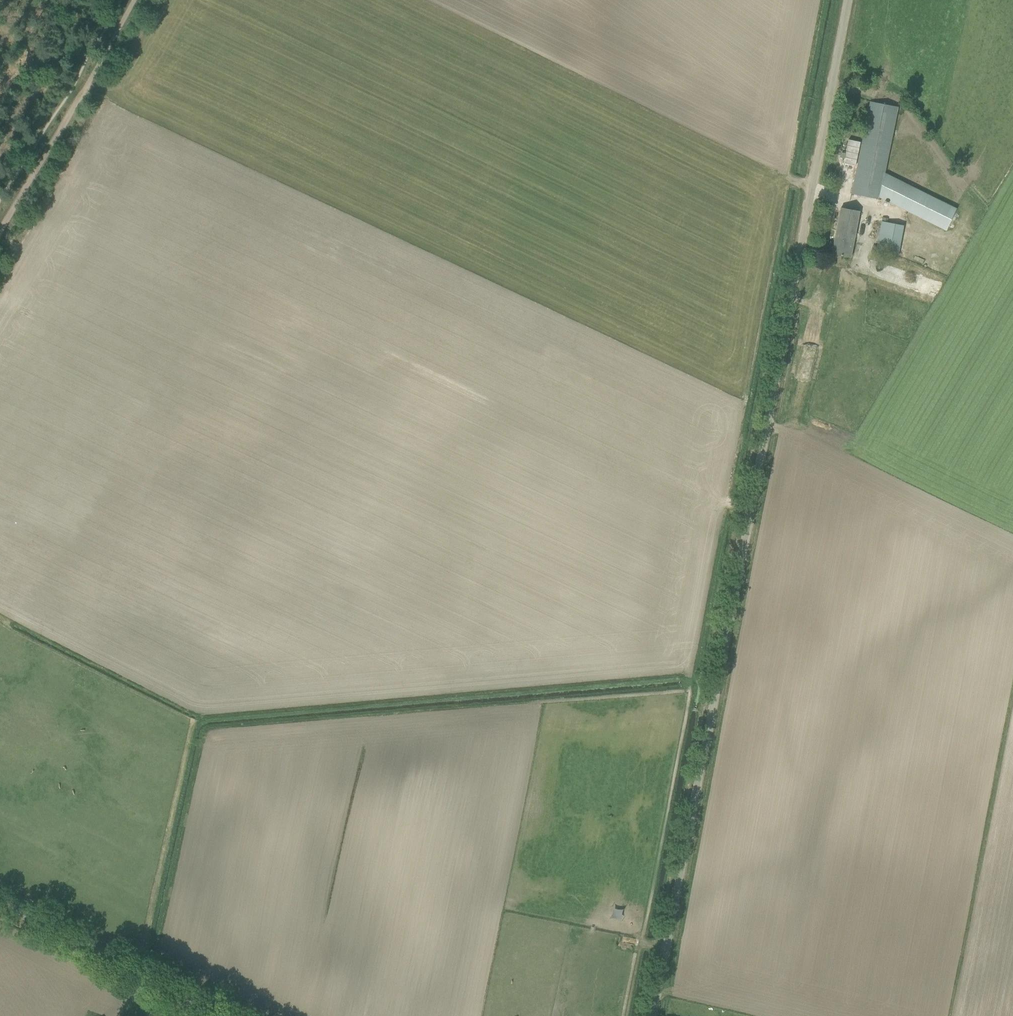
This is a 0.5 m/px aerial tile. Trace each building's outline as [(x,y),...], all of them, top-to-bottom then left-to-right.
[(885,173),(898,107),(870,101),(852,194),(879,199),(879,198),(945,230),(957,208),(885,173)] [(838,171),(837,175),(829,173),(828,182),(836,183),(837,179),(840,180),(840,181),(847,182),(849,173),(838,171)] [(832,253),(842,255),(850,257),(859,211),(841,207),(832,253)] [(875,252),(898,257),(904,225),(881,221),(875,252)] [(931,294),(933,284),(922,283),(920,292),(931,294)]
